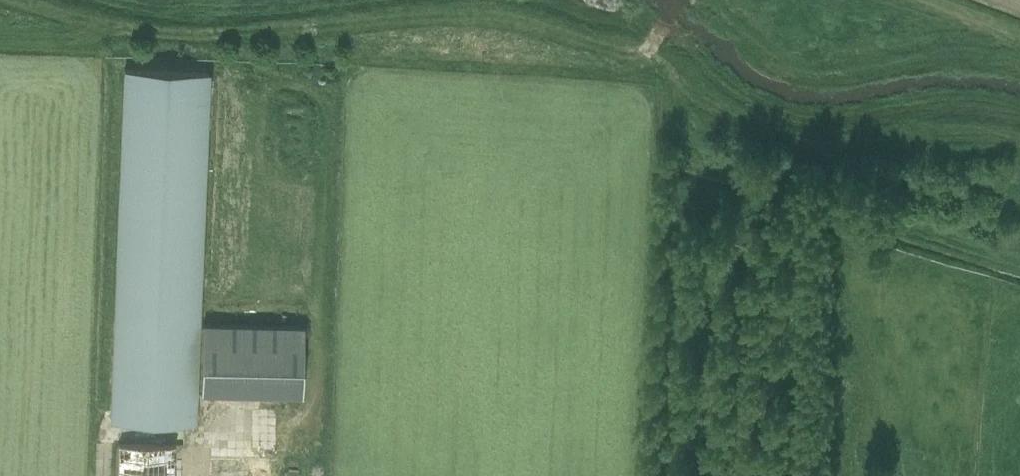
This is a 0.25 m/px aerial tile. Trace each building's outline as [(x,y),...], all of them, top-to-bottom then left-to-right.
[(111,418),(196,421),(211,73),(123,70),(111,418)] [(200,393),(301,396),(303,327),(202,324),(200,393)] [(118,445),(117,475),(174,475),(175,446),(118,445)] [(209,475),(283,475),(284,461),(210,459),(209,475)]
